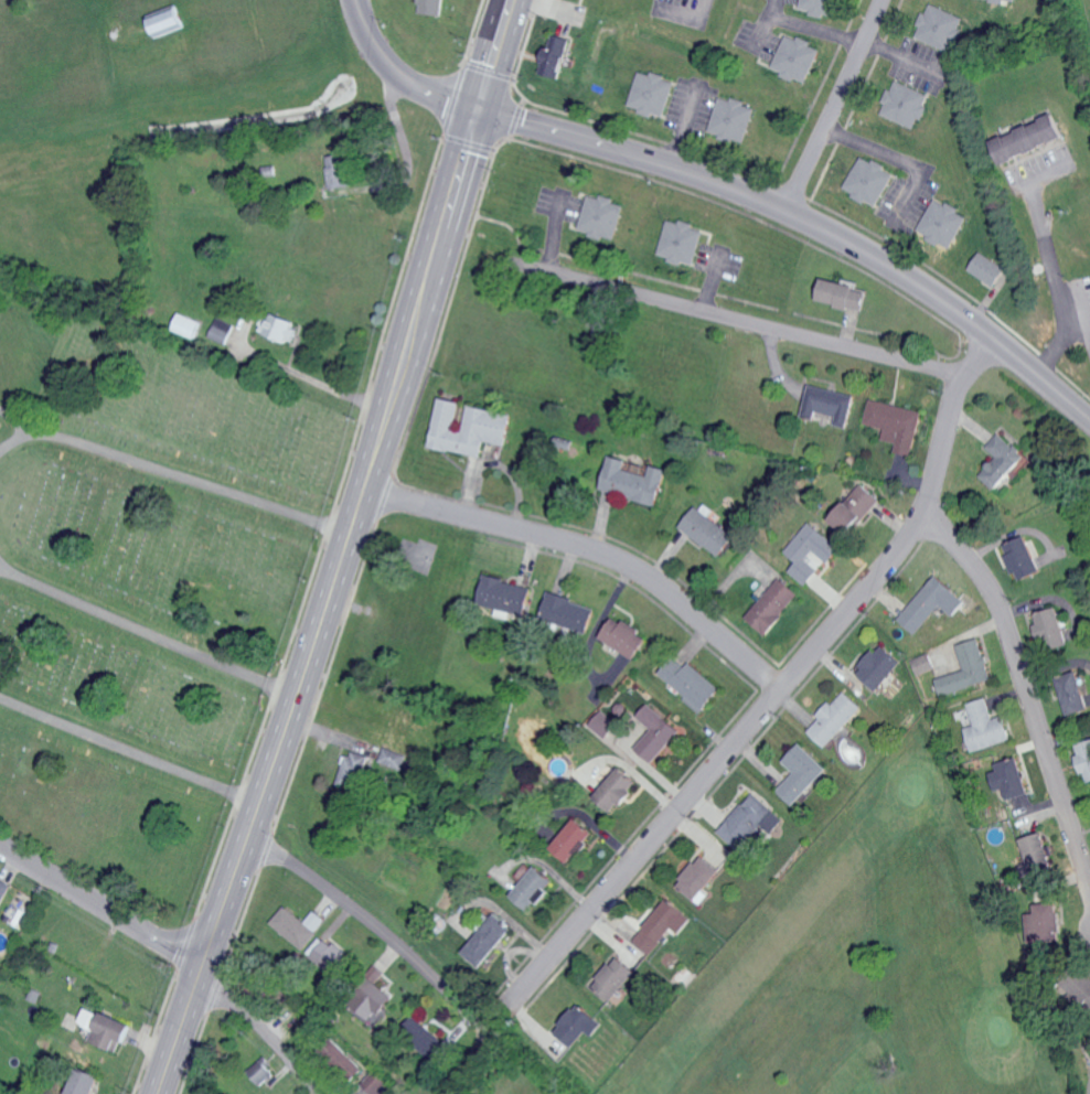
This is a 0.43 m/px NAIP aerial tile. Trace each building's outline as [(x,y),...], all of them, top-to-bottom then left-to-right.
[(419,13),(444,15),(444,0),(420,0),(419,13)] [(825,16),(826,14),(834,17),(839,0),(802,0),(800,8),(825,16)] [(917,37),(950,52),(965,18),(932,3),(927,14),(923,12),(917,25),(921,27),(917,37)] [(158,38),(187,25),(179,7),(151,20),(158,38)] [(539,73),(559,78),(570,37),(550,32),(539,73)] [(807,84),(820,49),(811,45),(813,41),(799,35),(798,39),(787,34),(774,68),(783,71),(782,74),(807,84)] [(630,109),(665,117),(674,82),(664,80),(665,76),(639,70),(630,109)] [(880,113),(916,129),(927,105),(924,104),(929,94),(895,79),(880,113)] [(756,106),(720,95),(708,133),(744,144),(756,106)] [(994,140),(1003,163),(1067,136),(1058,114),(994,140)] [(347,155),(327,155),(328,188),(348,187),(347,155)] [(878,206),(896,171),(863,155),(846,190),(868,201),(878,206)] [(579,229),(615,239),(624,205),(614,202),(615,198),(602,194),(601,198),(589,195),(579,229)] [(949,201),(947,205),(936,199),(918,232),(950,250),(968,217),(958,212),(960,208),(949,201)] [(695,264),(704,230),(693,227),(695,223),(682,220),(681,223),(670,220),(660,256),(683,263),(684,261),(695,264)] [(1007,266),(979,253),(970,272),(997,285),(1007,266)] [(820,301),(865,311),(870,289),(824,279),(820,301)] [(265,332),(288,343),(298,322),(275,310),(265,332)] [(237,324),(221,317),(212,335),(228,343),(237,324)] [(849,427),(856,394),(811,385),(804,415),(817,418),(819,411),(838,415),(836,424),(849,427)] [(471,405),(465,431),(456,429),(462,401),(441,397),(431,447),(483,458),(486,441),(508,445),(514,414),(471,405)] [(865,424),(886,429),(884,440),(898,444),(896,452),(913,456),(924,411),(871,398),(865,424)] [(981,476),(998,491),(1028,457),(1001,432),(988,447),(998,457),(981,476)] [(603,491),(658,504),(667,469),(653,465),(650,475),(627,470),(630,459),(612,455),(603,491)] [(849,536),(882,500),(864,483),(831,519),(849,536)] [(736,536),(709,516),(714,509),(703,501),(682,528),(721,556),(736,536)] [(791,572),(807,585),(827,560),(830,563),(842,547),(810,522),(787,552),(799,562),(791,572)] [(1043,571),(1026,536),(1003,546),(1021,582),(1043,571)] [(918,634),(944,605),(956,616),(969,601),(939,575),(900,618),(918,634)] [(532,585),(485,577),(481,605),(527,613),(532,585)] [(768,635),(801,594),(781,577),(747,619),(768,635)] [(596,606),(549,593),(542,619),(589,632),(596,606)] [(1045,642),(1053,639),(1055,648),(1071,643),(1060,607),(1036,615),(1045,642)] [(602,638),(638,660),(651,638),(616,616),(602,638)] [(993,682),(983,638),(959,644),(966,671),(937,678),(941,694),(993,682)] [(879,690),(904,663),(883,644),(859,672),(879,690)] [(936,669),(932,653),(913,658),(918,675),(936,669)] [(658,677),(705,711),(722,687),(689,663),(687,666),(674,656),(658,677)] [(1067,714),(1089,710),(1083,675),(1061,679),(1067,714)] [(810,732),(827,748),(864,707),(847,691),(835,704),(831,701),(818,716),(821,719),(810,732)] [(1013,740),(1007,715),(994,719),(989,698),(969,703),(975,726),(967,728),(973,751),(1013,740)] [(637,717),(652,728),(636,750),(655,764),(681,729),(647,704),(637,717)] [(607,739),(619,723),(602,710),(590,726),(607,739)] [(1089,783),(1089,741),(1078,745),(1089,783)] [(780,790),(795,805),(829,770),(802,743),(784,761),(796,773),(780,790)] [(401,770),(405,754),(382,749),(378,764),(401,770)] [(336,784),(355,791),(367,757),(348,750),(336,784)] [(1006,789),(1009,800),(1030,794),(1021,757),(997,763),(999,771),(993,773),(997,791),(1006,789)] [(613,814),(632,793),(630,791),(637,783),(620,767),(594,797),(613,814)] [(720,833),(741,850),(762,824),(774,834),(786,820),(752,793),(720,833)] [(551,849),(570,864),(594,834),(575,819),(551,849)] [(1024,838),(1032,874),(1054,870),(1046,834),(1024,838)] [(721,871),(702,856),(678,885),(702,905),(711,895),(705,891),(721,871)] [(529,911),(554,882),(527,861),(514,877),(522,882),(511,896),(529,911)] [(11,885),(0,879),(0,907),(11,885)] [(651,955),(673,927),(682,933),(694,919),(668,898),(634,941),(651,955)] [(462,954),(479,968),(512,929),(495,915),(462,954)] [(304,954),(337,978),(352,959),(319,934),(304,954)] [(636,970),(616,956),(595,987),(615,1001),(636,970)] [(351,1004),(371,1022),(392,999),(372,980),(351,1004)] [(556,1031),(573,1047),(588,1031),(594,1036),(604,1026),(581,1004),(556,1031)] [(119,1054),(132,1026),(104,1013),(91,1041),(119,1054)] [(449,1040),(416,1018),(403,1038),(436,1060),(449,1040)] [(249,1072),(261,1086),(274,1074),(262,1060),(249,1072)] [(80,1069),(69,1093),(91,1093),(99,1077),(80,1069)] [(376,1071),(362,1084),(371,1093),(387,1093),(392,1089),(376,1071)]
